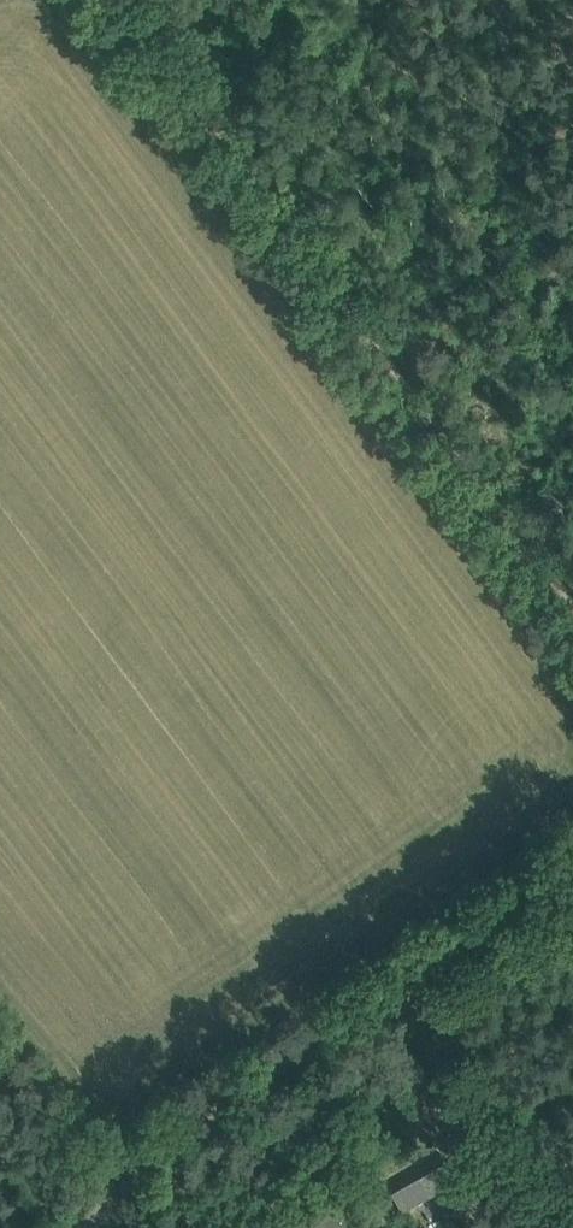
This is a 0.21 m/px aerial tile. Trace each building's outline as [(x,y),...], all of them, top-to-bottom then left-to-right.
[(408,1183),(393,1191),(403,1210),(420,1201),(449,1184),(452,1183),(441,1164),(438,1166),(408,1183)] [(352,1214),(349,1215),(344,1206),(332,1212),(330,1208),(321,1213),(323,1217),(312,1224),(315,1227),(361,1227),(352,1214)]
